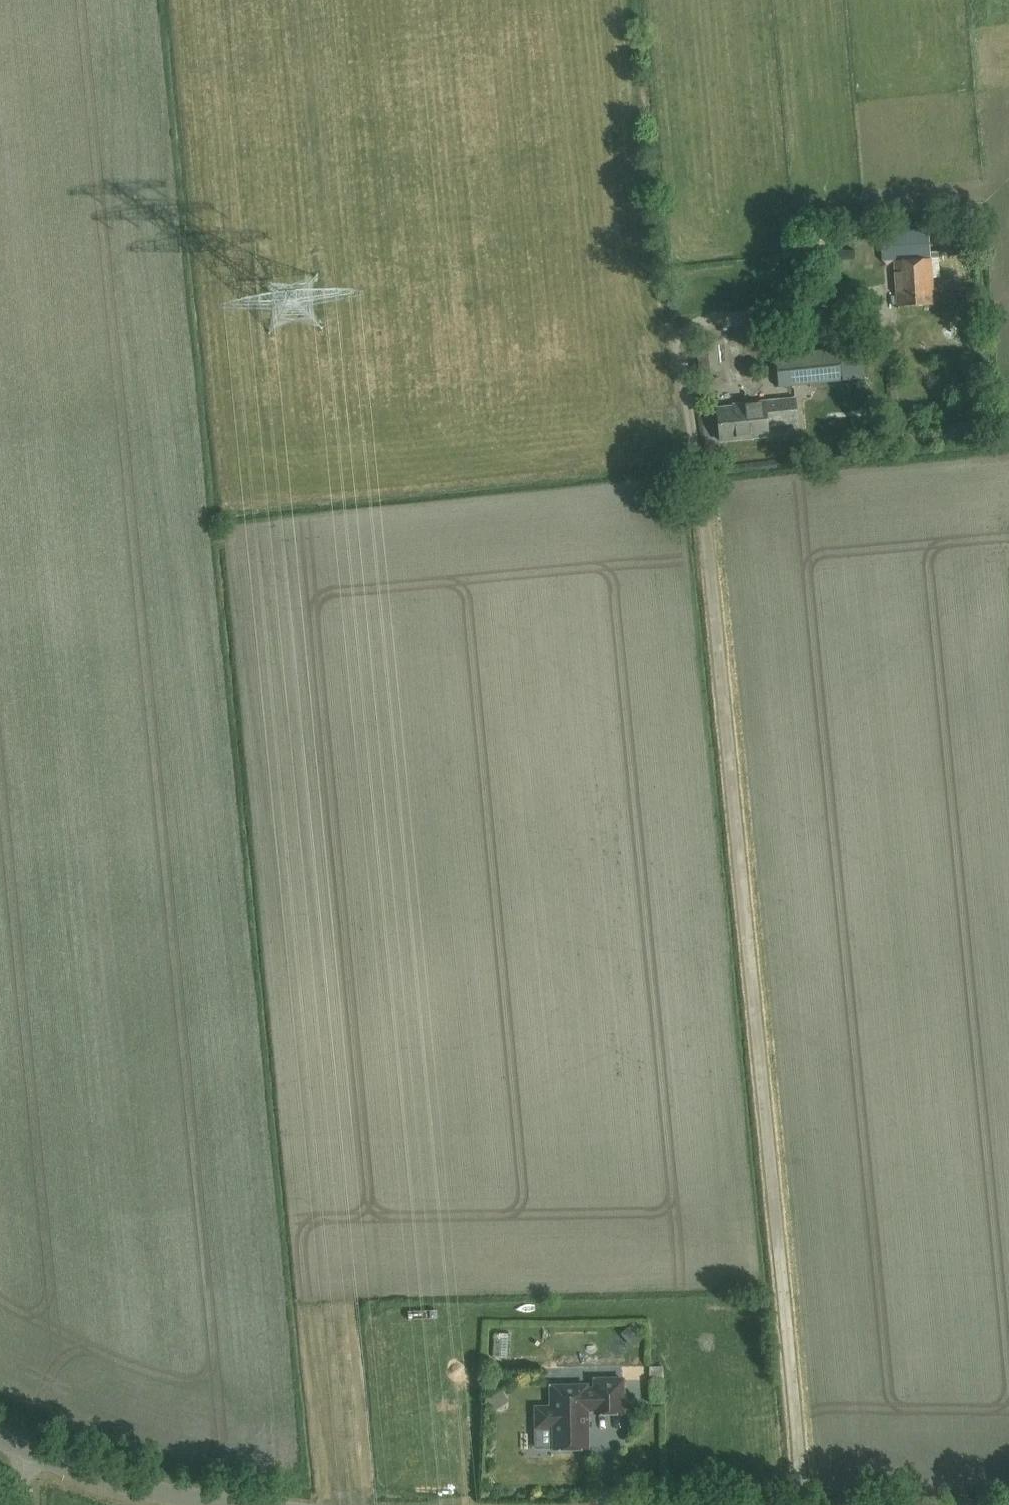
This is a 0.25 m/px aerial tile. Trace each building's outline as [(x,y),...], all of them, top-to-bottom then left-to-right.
[(897,307),(934,305),(932,259),(895,262),(897,307)] [(718,341),(696,343),(699,372),(720,370),(718,341)] [(775,356),(775,364),(778,388),(794,386),(842,380),(839,349),(790,354),(775,356)] [(768,425),(783,424),(799,423),(796,398),(765,401),(765,404),(718,408),(721,441),(769,437),(768,425)] [(515,1331),(502,1331),(502,1354),(514,1354),(515,1331)] [(623,1413),(623,1379),(595,1379),(595,1389),(555,1390),(555,1386),(551,1386),(552,1407),(536,1407),(537,1423),(540,1427),(554,1426),(554,1449),(588,1448),(587,1410),(595,1410),(596,1413),(623,1413)]
